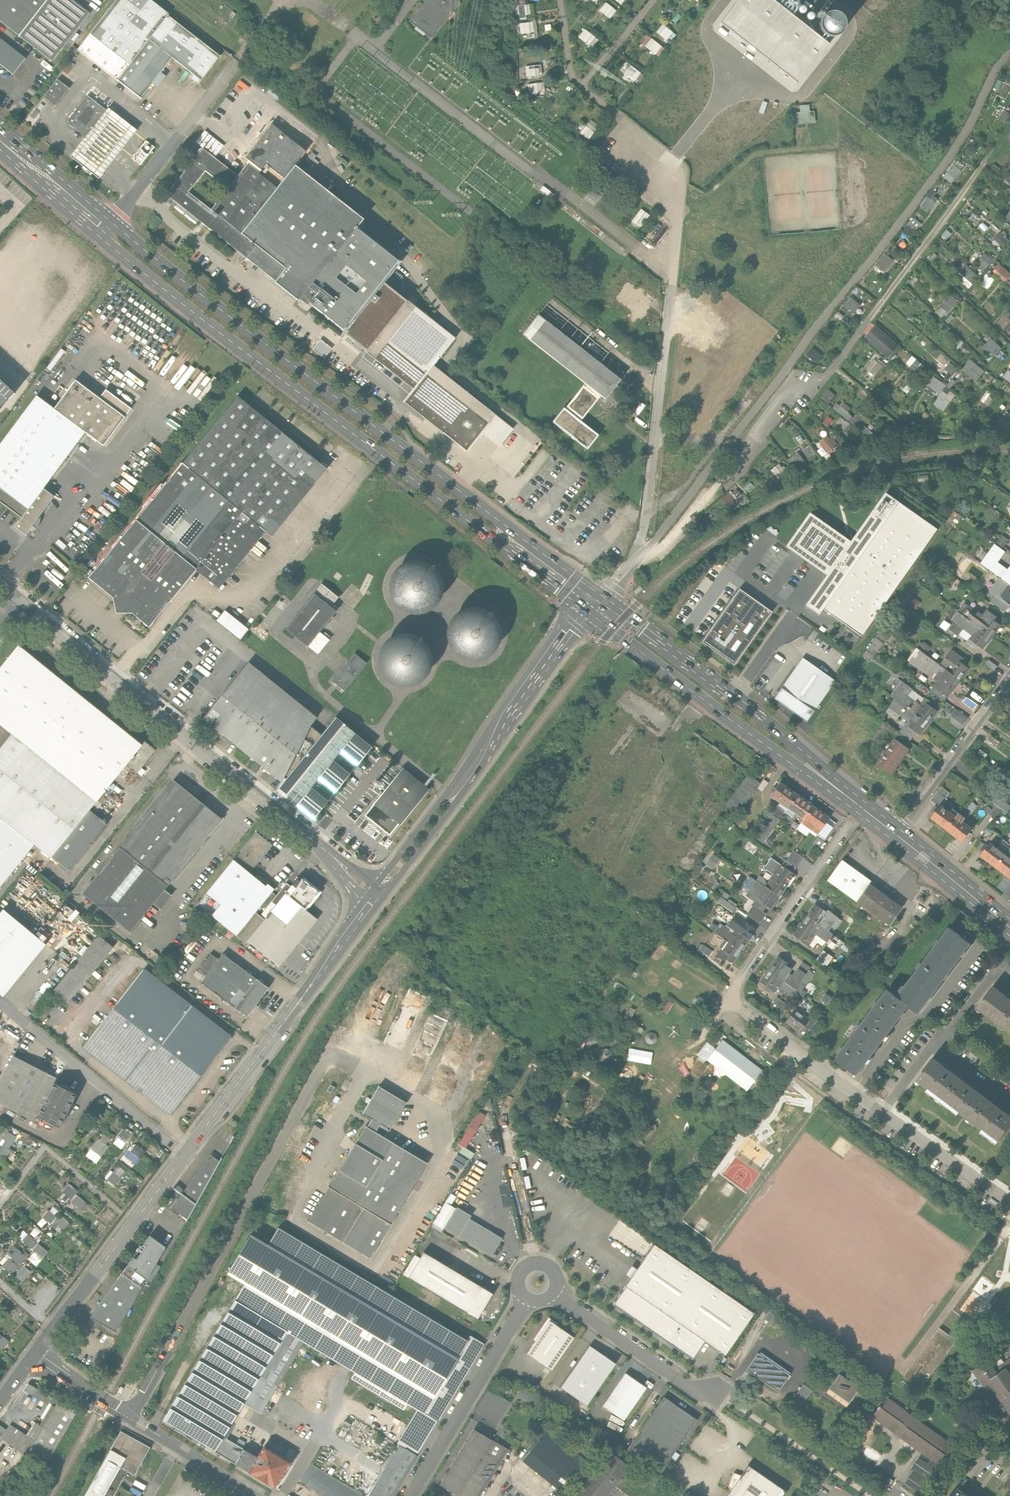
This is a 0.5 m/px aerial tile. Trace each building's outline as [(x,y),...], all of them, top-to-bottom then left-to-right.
[(53,60),(86,18),(63,0),(0,0),(0,19),(53,60)] [(78,49),(118,80),(141,98),(172,58),(194,75),(191,79),(198,85),(220,57),(168,16),(169,15),(150,0),(116,0),(78,49)] [(410,23),(416,28),(415,30),(424,37),(426,35),(432,39),(462,0),(427,0),(410,23)] [(720,23),(797,84),(829,44),(781,7),(787,0),(739,0),(720,23)] [(607,1),(601,10),(612,18),(618,8),(607,1)] [(515,4),(516,17),(532,16),(531,3),(515,4)] [(536,21),(521,22),(522,32),(537,32),(536,21)] [(658,30),(668,40),(676,33),(665,23),(658,30)] [(580,36),(594,47),(601,38),(587,28),(580,36)] [(650,34),(643,42),(660,56),(667,48),(650,34)] [(13,75),(26,59),(0,39),(0,65),(13,75)] [(521,77),(543,75),(543,63),(535,64),(535,57),(529,57),(529,66),(520,67),(521,77)] [(629,60),(622,69),(640,84),(647,75),(629,60)] [(58,80),(44,98),(55,106),(69,89),(58,80)] [(544,81),(529,83),(530,94),(545,92),(544,81)] [(69,120),(69,124),(88,138),(108,112),(87,96),(69,120)] [(802,111),(798,111),(798,123),(817,123),(816,104),(802,105),(802,111)] [(137,130),(108,108),(77,147),(71,157),(99,179),(106,170),(137,130)] [(591,139),(601,125),(592,119),(582,132),(591,139)] [(230,189),(213,211),(244,235),(296,167),(314,144),(283,120),(239,177),(230,189)] [(154,147),(146,141),(131,158),(140,165),(154,147)] [(167,198),(247,260),(258,246),(244,235),(213,211),(190,193),(207,171),(230,189),(239,177),(204,149),(167,198)] [(946,177),(955,183),(967,164),(959,159),(946,177)] [(288,269),(277,283),(302,302),(359,229),(366,220),(296,167),(244,235),(258,246),(288,269)] [(603,195),(593,187),(586,197),(595,204),(603,195)] [(923,205),(931,211),(942,197),(934,191),(923,205)] [(645,212),(641,209),(632,220),(637,224),(645,212)] [(649,216),(645,212),(637,224),(641,227),(649,216)] [(359,229),(302,302),(344,333),(384,283),(400,262),(359,229)] [(1006,246),(1009,240),(1009,238),(1001,231),(996,239),(1006,246)] [(288,269),(258,246),(247,260),(277,283),(288,269)] [(886,272),(897,261),(888,253),(878,264),(886,272)] [(984,253),(981,263),(993,266),(996,256),(984,253)] [(1001,265),(997,272),(1009,279),(1009,270),(1001,265)] [(970,275),(972,280),(979,276),(976,271),(970,275)] [(384,283),(344,333),(413,389),(403,401),(467,452),(482,434),(498,448),(513,429),(433,366),(455,338),(384,283)] [(952,313),(960,300),(950,293),(938,313),(945,317),(949,311),(952,313)] [(858,312),(864,303),(852,295),(846,305),(858,312)] [(600,435),(583,422),(603,396),(607,399),(622,380),(595,359),(554,327),(539,315),(535,321),(526,331),(523,335),(585,384),(555,422),(589,449),(600,435)] [(167,332),(174,320),(170,317),(163,330),(167,332)] [(901,345),(877,325),(865,339),(890,359),(901,345)] [(996,357),(1004,347),(993,337),(985,347),(996,357)] [(321,339),(315,349),(327,357),(334,347),(321,339)] [(809,356),(820,362),(825,353),(815,347),(809,356)] [(910,365),(920,369),(923,361),(913,356),(910,365)] [(868,369),(879,377),(887,366),(876,358),(868,369)] [(964,370),(979,380),(987,369),(972,359),(964,370)] [(942,372),(950,380),(961,370),(954,362),(942,372)] [(928,390),(941,397),(949,383),(935,376),(928,390)] [(0,379),(0,410),(15,393),(0,379)] [(0,444),(0,502),(21,518),(14,527),(25,534),(53,496),(43,488),(86,431),(104,445),(131,407),(106,388),(99,398),(76,380),(54,409),(37,395),(0,444)] [(858,411),(832,386),(822,396),(843,416),(841,419),(865,442),(875,432),(867,424),(873,417),(862,407),(858,411)] [(936,404),(947,411),(959,394),(953,390),(951,394),(945,391),(936,404)] [(327,469),(238,396),(88,578),(113,599),(116,615),(132,615),(149,629),(182,589),(197,571),(219,589),(267,531),(273,536),(327,469)] [(1006,413),(999,422),(1009,430),(1009,415),(1006,413)] [(774,470),(783,479),(790,473),(781,464),(774,470)] [(852,541),(812,512),(787,547),(828,575),(807,605),(820,615),(824,609),(862,636),(938,530),(886,493),(852,541)] [(1001,537),(995,544),(1002,549),(1008,542),(1001,537)] [(1004,551),(1002,549),(995,544),(988,554),(997,561),(1004,551)] [(448,609),(450,559),(400,557),(399,595),(406,595),(406,607),(448,609)] [(1005,588),(1009,583),(1009,582),(1009,571),(1005,567),(1004,569),(997,564),(991,572),(994,575),(992,578),(1005,588)] [(322,582),(315,591),(336,608),(338,606),(333,602),(339,595),(322,582)] [(1009,583),(1005,588),(1004,590),(1001,587),(998,592),(1005,597),(1003,599),(1007,602),(1009,600),(1009,601),(1009,584),(1009,583)] [(771,612),(739,589),(702,641),(733,664),(771,612)] [(318,630),(336,608),(315,591),(285,628),(317,653),(329,639),(318,630)] [(964,604),(958,612),(992,638),(1001,626),(994,620),(997,616),(987,608),(983,614),(979,610),(977,613),(964,604)] [(227,609),(218,620),(243,640),(252,629),(227,609)] [(984,649),(992,638),(958,612),(952,620),(955,622),(949,630),(958,637),(964,628),(973,635),(967,643),(975,649),(978,645),(984,649)] [(876,635),(884,641),(890,633),(882,627),(876,635)] [(464,636),(467,654),(481,652),(480,648),(495,646),(494,636),(488,637),(487,630),(484,630),(484,633),(477,634),(476,628),(465,630),(466,635),(464,636)] [(862,656),(870,661),(883,643),(875,637),(862,656)] [(920,642),(916,647),(924,653),(929,646),(924,642),(922,644),(920,642)] [(0,667),(0,724),(12,733),(95,801),(126,763),(141,744),(18,645),(0,667)] [(908,659),(938,680),(946,669),(939,664),(924,653),(916,647),(908,659)] [(951,649),(939,664),(946,669),(959,678),(967,667),(962,663),(965,659),(951,649)] [(366,661),(354,652),(331,680),(336,684),(343,690),(366,661)] [(835,681),(803,658),(774,699),(807,722),(835,681)] [(984,665),(993,671),(997,667),(988,660),(984,665)] [(247,662),(202,718),(281,782),(319,735),(308,726),(315,717),(247,662)] [(959,678),(946,669),(938,680),(934,685),(948,695),(959,678)] [(895,698),(917,714),(925,703),(922,700),(920,704),(908,695),(912,689),(901,680),(890,695),(895,698)] [(944,700),(948,695),(934,685),(930,690),(944,700)] [(924,697),(922,700),(925,703),(930,706),(933,703),(924,697)] [(910,740),(916,731),(909,726),(917,714),(895,698),(884,712),(895,720),(899,714),(907,719),(898,732),(910,740)] [(930,706),(925,703),(917,714),(928,722),(936,711),(930,706)] [(955,709),(950,716),(962,725),(967,718),(955,709)] [(928,722),(917,714),(909,726),(916,731),(920,734),(928,722)] [(281,782),(277,788),(313,817),(327,800),(309,786),(317,777),(334,791),(349,774),(331,759),(339,750),(357,764),(371,746),(334,717),(319,735),(281,782)] [(0,748),(0,817),(34,844),(50,857),(89,809),(95,801),(12,733),(0,748)] [(988,741),(997,748),(1000,743),(991,736),(988,741)] [(895,740),(886,752),(900,762),(909,750),(895,740)] [(141,744),(126,763),(136,771),(154,749),(143,741),(141,744)] [(891,774),(900,762),(886,752),(877,764),(891,774)] [(724,804),(727,806),(736,813),(756,788),(763,779),(769,772),(762,766),(755,775),(750,771),(724,804)] [(400,767),(363,814),(387,833),(395,823),(398,825),(427,789),(400,767)] [(767,783),(763,779),(756,788),(761,791),(767,783)] [(175,780),(120,847),(169,886),(223,819),(175,780)] [(770,794),(789,807),(798,795),(779,781),(770,794)] [(941,786),(931,799),(940,806),(941,805),(946,799),(945,798),(950,793),(941,786)] [(789,807),(804,818),(813,805),(798,795),(789,807)] [(995,805),(1001,809),(1007,814),(1009,810),(1009,807),(996,796),(991,802),(995,805)] [(829,817),(813,805),(804,818),(801,822),(817,834),(825,822),(829,817)] [(931,817),(946,830),(956,817),(941,805),(940,806),(931,817)] [(994,818),(1001,809),(995,805),(988,814),(994,818)] [(732,818),(736,813),(727,806),(723,811),(732,818)] [(89,809),(50,857),(67,871),(106,823),(89,809)] [(769,813),(753,836),(761,843),(778,819),(769,813)] [(0,817),(0,886),(34,844),(0,817)] [(972,830),(956,817),(946,830),(962,842),(972,830)] [(833,828),(825,822),(817,834),(825,839),(833,828)] [(256,832),(234,860),(249,872),(271,845),(256,832)] [(981,855),(997,867),(1006,855),(990,843),(981,855)] [(120,847),(82,894),(131,933),(153,904),(161,910),(172,897),(164,891),(169,886),(120,847)] [(785,861),(795,868),(803,858),(793,850),(785,861)] [(715,853),(708,863),(715,867),(722,857),(715,853)] [(1006,855),(997,867),(1009,877),(1009,858),(1006,855)] [(770,879),(765,886),(779,896),(795,875),(792,873),(781,865),(771,858),(765,865),(763,866),(763,870),(766,870),(772,874),(769,879),(770,879)] [(233,860),(197,904),(236,935),(256,912),(262,904),(272,891),(274,889),(267,883),(266,885),(249,872),(234,860),(233,860)] [(792,873),(795,868),(785,861),(784,860),(781,865),(792,873)] [(870,882),(841,861),(826,881),(855,902),(868,885),(870,882)] [(265,919),(248,941),(279,966),(317,919),(307,911),(322,892),(302,876),(295,884),(291,881),(288,885),(285,883),(277,895),(267,907),(262,913),(267,917),(265,919)] [(754,902),(752,905),(761,911),(765,906),(770,909),(779,896),(765,886),(756,880),(745,895),(754,902)] [(818,885),(815,891),(826,898),(829,893),(818,885)] [(900,909),(868,885),(855,902),(888,926),(900,909)] [(277,895),(272,891),(262,904),(267,907),(277,895)] [(722,897),(720,902),(736,910),(738,905),(722,897)] [(814,903),(805,915),(819,925),(824,917),(822,916),(825,911),(814,903)] [(765,914),(761,911),(752,905),(745,914),(748,916),(759,923),(765,914)] [(3,996),(46,944),(3,909),(0,913),(0,994),(3,996)] [(912,918),(909,922),(918,928),(922,924),(923,925),(928,917),(919,910),(913,918),(912,918)] [(265,919),(256,912),(236,935),(247,943),(248,941),(265,919)] [(707,927),(722,938),(740,951),(748,939),(734,929),(731,932),(718,923),(720,921),(712,915),(709,920),(711,921),(707,927)] [(817,939),(823,943),(827,938),(830,933),(824,928),(819,925),(805,915),(791,934),(807,946),(808,944),(812,946),(817,939)] [(824,928),(830,933),(841,941),(845,936),(833,927),(839,919),(833,915),(824,928)] [(755,929),(759,923),(748,916),(744,921),(755,929)] [(949,927),(932,950),(953,966),(970,943),(949,927)] [(830,933),(827,938),(838,946),(846,952),(849,947),(841,941),(830,933)] [(99,936),(53,992),(67,1003),(113,947),(99,936)] [(731,963),(740,951),(722,938),(717,946),(720,948),(715,955),(723,961),(725,959),(731,963)] [(834,951),(838,946),(827,938),(823,943),(834,951)] [(711,952),(703,945),(699,950),(708,956),(711,952)] [(822,950),(814,960),(824,967),(831,957),(822,950)] [(936,989),(953,966),(932,950),(915,973),(936,989)] [(221,954),(200,982),(247,1016),(268,988),(221,954)] [(1000,965),(1009,974),(1009,960),(1006,957),(1000,965)] [(775,958),(767,969),(781,979),(786,972),(789,968),(775,958)] [(786,972),(781,979),(795,990),(800,993),(812,974),(807,971),(809,967),(801,961),(791,975),(786,972)] [(144,969),(84,1047),(168,1113),(170,1114),(230,1036),(144,969)] [(776,986),(781,979),(767,969),(758,981),(772,991),(776,986)] [(918,1012),(936,989),(915,973),(897,996),(908,1005),(918,1012)] [(791,996),(795,990),(781,979),(776,986),(791,996)] [(994,986),(977,1007),(1009,1032),(1009,998),(1005,994),(994,986)] [(887,989),(869,1012),(891,1028),(908,1005),(897,996),(887,989)] [(830,997),(824,993),(820,999),(826,1003),(830,997)] [(792,1008),(783,1021),(799,1033),(809,1020),(792,1008)] [(869,1012),(852,1035),(873,1051),(891,1028),(869,1012)] [(856,1075),(873,1051),(852,1035),(834,1059),(856,1075)] [(762,1071),(722,1040),(707,1059),(747,1090),(762,1071)] [(932,1055),(915,1078),(997,1140),(1009,1123),(1009,1114),(1001,1107),(973,1086),(946,1066),(932,1055)] [(14,1057),(0,1084),(0,1104),(35,1121),(38,1116),(54,1083),(57,1078),(14,1057)] [(54,1083),(38,1116),(60,1127),(77,1094),(54,1083)] [(335,1087),(330,1085),(326,1091),(331,1094),(335,1087)] [(378,1086),(362,1114),(372,1119),(367,1127),(375,1132),(380,1124),(389,1130),(390,1130),(406,1103),(378,1086)] [(470,1148),(481,1121),(472,1117),(461,1144),(470,1148)] [(380,1124),(375,1132),(384,1138),(389,1130),(380,1124)] [(365,1126),(309,1221),(369,1258),(426,1163),(384,1138),(375,1132),(367,1127),(365,1126)] [(115,1142),(123,1148),(134,1133),(126,1127),(115,1142)] [(0,1147),(0,1156),(7,1159),(16,1134),(6,1130),(0,1147)] [(87,1155),(97,1162),(114,1139),(104,1132),(87,1155)] [(138,1164),(148,1151),(135,1141),(125,1154),(138,1164)] [(217,1151),(177,1204),(193,1216),(226,1158),(217,1151)] [(65,1190),(74,1199),(80,1192),(71,1184),(65,1190)] [(73,1200),(79,1210),(88,1204),(82,1194),(73,1200)] [(459,1208),(446,1229),(493,1257),(504,1240),(472,1221),(474,1218),(459,1208)] [(64,1231),(71,1222),(63,1216),(56,1225),(64,1231)] [(419,1410),(424,1413),(468,1341),(278,1227),(268,1243),(251,1233),(227,1272),(245,1283),(235,1300),(304,1341),(356,1372),(351,1379),(404,1410),(408,1404),(419,1410)] [(139,1254),(92,1319),(124,1337),(146,1299),(140,1296),(171,1243),(156,1232),(150,1240),(153,1241),(142,1256),(139,1254)] [(24,1239),(33,1247),(39,1241),(30,1233),(24,1239)] [(2,1262),(13,1273),(30,1256),(19,1245),(2,1262)] [(654,1245),(612,1304),(692,1359),(705,1342),(725,1355),(754,1314),(654,1245)] [(427,1254),(412,1278),(481,1318),(495,1294),(427,1254)] [(23,1279),(31,1271),(24,1263),(16,1272),(23,1279)] [(260,1414),(304,1341),(235,1300),(162,1421),(214,1452),(223,1438),(243,1404),(260,1414)] [(550,1321),(527,1353),(551,1371),(574,1338),(550,1321)] [(956,1340),(939,1328),(904,1376),(921,1388),(956,1340)] [(12,1342),(0,1331),(0,1346),(4,1350),(12,1342)] [(424,1413),(438,1422),(485,1344),(471,1336),(468,1341),(424,1413)] [(616,1364),(590,1346),(561,1387),(587,1406),(616,1364)] [(758,1353),(746,1370),(778,1392),(790,1375),(758,1353)] [(995,1370),(988,1360),(974,1370),(990,1394),(995,1390),(1009,1411),(1009,1359),(995,1370)] [(838,1374),(828,1389),(848,1403),(859,1388),(838,1374)] [(626,1375),(603,1408),(624,1422),(647,1389),(626,1375)] [(806,1405),(813,1387),(803,1383),(796,1401),(806,1405)] [(44,1468),(76,1412),(28,1384),(23,1391),(49,1405),(41,1418),(44,1420),(40,1426),(35,1423),(26,1436),(10,1425),(6,1430),(0,1426),(0,1436),(2,1438),(2,1440),(27,1456),(26,1457),(44,1468)] [(520,1394),(537,1404),(541,1397),(524,1387),(520,1394)] [(696,1420),(664,1397),(628,1448),(660,1471),(696,1420)] [(878,1406),(876,1408),(877,1409),(871,1417),(932,1460),(928,1464),(918,1458),(911,1468),(914,1470),(905,1482),(920,1492),(930,1480),(928,1479),(931,1474),(933,1476),(947,1458),(955,1447),(888,1398),(881,1408),(878,1406)] [(438,1422),(424,1413),(419,1410),(367,1495),(393,1495),(438,1422)] [(441,1485),(461,1495),(477,1495),(505,1449),(474,1430),(441,1485)] [(548,1430),(522,1462),(559,1492),(585,1460),(548,1430)] [(121,1467),(135,1475),(150,1448),(122,1432),(86,1495),(105,1495),(121,1467)] [(214,1452),(250,1473),(258,1459),(223,1438),(214,1452)] [(265,1448),(258,1459),(250,1473),(274,1488),(290,1463),(265,1448)] [(575,1495),(608,1495),(631,1467),(610,1451),(575,1495)] [(748,1466),(741,1477),(738,1475),(734,1474),(728,1489),(732,1491),(728,1495),(784,1495),(786,1493),(748,1466)]
